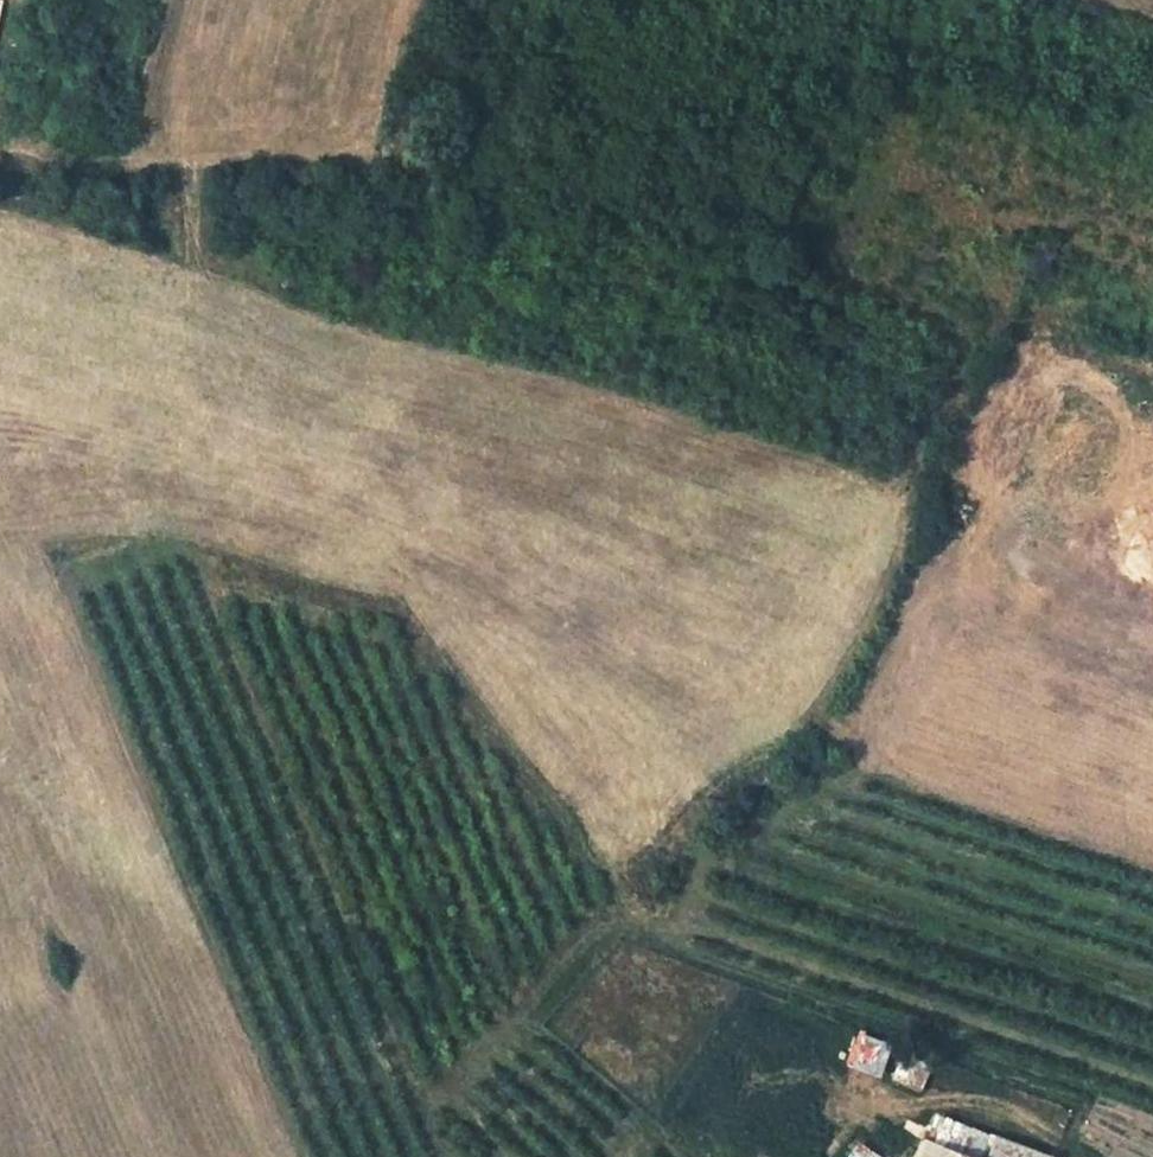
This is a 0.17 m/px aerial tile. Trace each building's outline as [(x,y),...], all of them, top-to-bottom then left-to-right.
[(906,1052),(894,1080),(921,1093),(933,1065),(906,1052)] [(935,1127),(903,1114),(898,1128),(918,1137),(920,1134),(931,1139),(935,1127)] [(960,1156),(987,1156),(995,1138),(939,1117),(935,1127),(931,1139),(929,1144),(960,1156)] [(995,1138),(987,1156),(1044,1156),(995,1138)] [(929,1144),(924,1142),(917,1156),(960,1156),(929,1144)]
